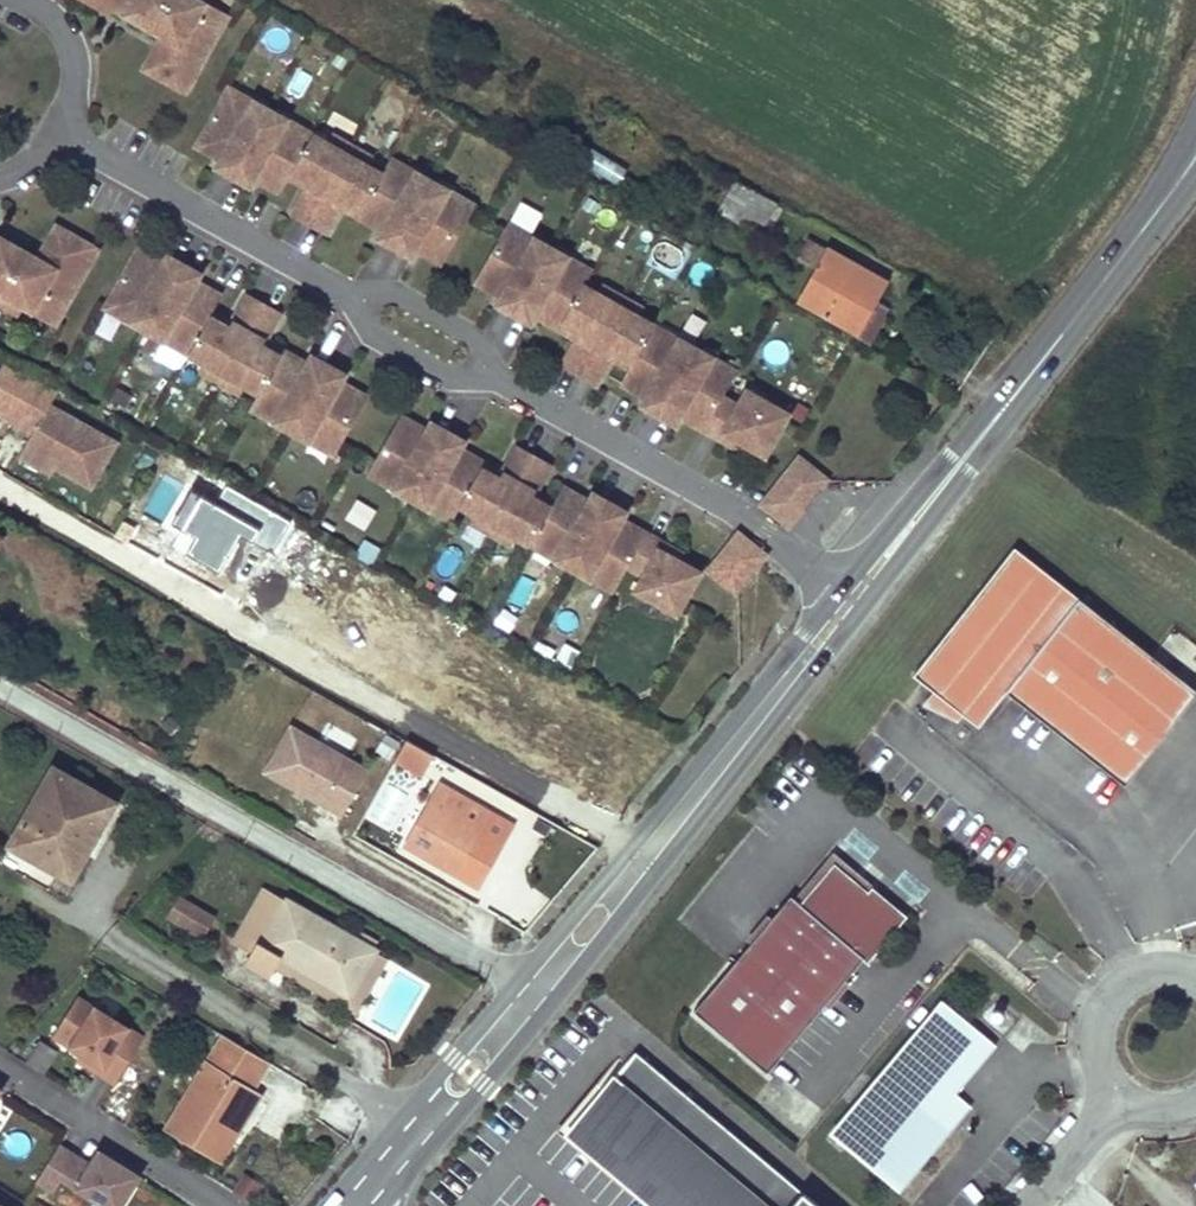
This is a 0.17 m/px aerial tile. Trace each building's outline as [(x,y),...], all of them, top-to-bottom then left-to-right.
[(187,89),(227,18),(206,7),(194,0),(95,0),(106,6),(108,1),(127,12),(130,6),(136,10),(133,14),(165,33),(175,38),(168,50),(158,45),(147,66),(187,89)] [(175,38),(165,33),(158,45),(168,50),(175,38)] [(254,101),(229,87),(224,95),(250,110),(254,101)] [(264,176),(261,181),(279,191),(287,177),(290,171),(308,181),(305,187),(340,207),(343,201),(361,211),(358,216),(375,227),(378,221),(386,225),(383,231),(379,238),(411,256),(416,249),(419,243),(426,248),(423,253),(440,262),(468,213),(442,199),(447,191),(416,173),(411,181),(386,167),(382,174),(332,145),(311,133),(307,141),(281,127),(286,119),(254,101),(250,110),(224,95),(197,145),(214,154),(217,149),(224,153),(221,159),(217,166),(250,184),(254,177),(257,172),(264,176)] [(311,133),(286,119),(281,127),(307,141),(311,133)] [(366,153),(337,137),(332,145),(361,161),(366,153)] [(224,153),(217,149),(214,154),(221,159),(224,153)] [(618,183),(626,163),(591,150),(583,170),(618,183)] [(416,173),(390,158),(386,167),(411,181),(416,173)] [(305,187),(308,181),(290,171),(287,177),(305,187)] [(264,176),(257,172),(254,177),(261,181),(264,176)] [(776,205),(777,202),(734,177),(715,210),(759,235),(762,230),(767,232),(781,208),(776,205)] [(472,204),(447,191),(442,199),(468,213),(472,204)] [(361,211),(343,201),(340,207),(358,216),(361,211)] [(386,225),(378,221),(375,227),(383,231),(386,225)] [(533,239),(509,226),(508,225),(503,233),(528,247),(533,239)] [(53,232),(41,252),(50,258),(43,270),(2,247),(0,251),(0,294),(54,325),(94,255),(53,232)] [(747,445),(764,454),(780,424),(776,421),(753,408),(757,400),(744,392),(735,409),(719,400),(731,380),(706,365),(710,357),(679,340),(674,347),(649,334),(653,325),(632,313),(582,286),(586,279),(560,264),(565,257),(533,239),(528,247),(503,233),(476,283),(493,293),(496,287),(504,291),(500,297),(496,304),(529,322),(536,309),(543,313),(540,319),(558,329),(560,324),(578,333),(575,339),(611,358),(614,353),(632,363),(629,369),(621,383),(638,393),(641,387),(648,392),(645,397),(641,404),(675,422),(678,415),(682,409),(689,414),(686,419),(703,429),(743,452),(747,445)] [(862,301),(877,274),(808,234),(794,258),(815,270),(797,303),(853,334),(869,306),(862,301)] [(419,243),(416,249),(423,253),(426,248),(419,243)] [(50,258),(41,252),(34,265),(43,270),(50,258)] [(296,368),(299,363),(282,353),(279,358),(261,349),(264,343),(228,323),(225,328),(207,318),(210,313),(218,298),(201,289),(198,294),(191,290),(198,277),(165,259),(158,272),(151,268),(154,262),(137,252),(108,302),(134,316),(129,325),(161,342),(165,334),(191,348),(186,356),(227,380),(236,384),(257,397),(254,403),(279,417),(275,425),(306,443),(311,434),(336,449),(364,399),(347,389),(344,395),(336,391),(339,385),(343,378),(310,359),(306,367),(303,372),(296,368)] [(590,271),(565,257),(560,264),(586,279),(590,271)] [(161,266),(154,262),(151,268),(158,272),(161,266)] [(877,274),(862,301),(869,306),(885,278),(877,274)] [(201,289),(194,285),(191,290),(198,294),(201,289)] [(504,291),(496,287),(493,293),(500,297),(504,291)] [(637,305),(608,288),(603,297),(632,313),(637,305)] [(134,316),(108,302),(104,310),(129,325),(134,316)] [(869,306),(853,334),(868,342),(884,314),(869,306)] [(543,313),(536,309),(533,315),(540,319),(543,313)] [(228,323),(210,313),(207,318),(225,328),(228,323)] [(578,333),(560,324),(558,329),(575,339),(578,333)] [(679,340),(653,325),(649,334),(674,347),(679,340)] [(191,348),(165,334),(161,342),(186,356),(191,348)] [(282,353),(264,343),(261,349),(279,358),(282,353)] [(632,363),(614,353),(611,358),(629,369),(632,363)] [(736,371),(710,357),(706,365),(731,380),(736,371)] [(32,433),(49,403),(56,388),(3,360),(0,365),(0,416),(32,433)] [(306,367),(299,363),(296,368),(303,372),(306,367)] [(227,380),(207,369),(203,376),(231,393),(236,384),(227,380)] [(347,389),(339,385),(336,391),(344,395),(347,389)] [(648,392),(641,387),(638,393),(645,397),(648,392)] [(780,413),(757,400),(753,408),(776,421),(780,413)] [(117,440),(49,403),(32,433),(22,452),(90,489),(117,440)] [(279,417),(254,403),(249,411),(275,425),(279,417)] [(689,414),(682,409),(678,415),(686,419),(689,414)] [(414,434),(417,429),(400,419),(372,468),(397,483),(392,491),(423,509),(428,500),(454,514),(457,507),(528,548),(533,540),(559,554),(554,563),(585,580),(590,572),(615,586),(627,565),(642,574),(633,590),(646,597),(650,589),(674,603),(679,606),(696,575),(680,566),(683,559),(625,527),(622,532),(615,528),(618,523),(623,516),(590,497),(585,504),(586,504),(583,509),(575,505),(578,500),(561,490),(553,505),(550,511),(532,500),(535,495),(499,475),(496,480),(478,470),(481,465),(464,455),(461,461),(454,456),(457,451),(461,443),(428,426),(424,433),(421,438),(414,434)] [(424,433),(417,429),(414,434),(421,438),(424,433)] [(336,449),(311,434),(306,443),(331,456),(336,449)] [(764,454),(747,445),(743,452),(760,461),(764,454)] [(457,451),(454,456),(461,461),(464,455),(457,451)] [(800,453),(760,503),(790,526),(830,477),(800,453)] [(499,475),(481,465),(478,470),(496,480),(499,475)] [(397,483),(372,468),(367,477),(392,491),(397,483)] [(553,505),(535,495),(532,500),(550,511),(553,505)] [(365,528),(376,507),(354,496),(344,517),(365,528)] [(428,500),(423,509),(449,523),(454,514),(428,500)] [(585,504),(578,500),(575,505),(583,509),(586,504),(585,504)] [(507,537),(478,520),(473,529),(503,545),(507,537)] [(618,523),(615,528),(622,532),(625,527),(618,523)] [(737,530),(708,569),(737,591),(767,553),(737,530)] [(559,554),(533,540),(528,548),(554,563),(559,554)] [(1014,546),(913,675),(935,692),(962,713),(978,726),(1006,691),(1125,784),(1195,693),(1195,689),(1014,546)] [(700,568),(683,559),(680,566),(696,575),(700,568)] [(615,586),(590,572),(585,580),(610,594),(615,586)] [(674,603),(650,589),(646,597),(669,610),(674,603)] [(962,713),(935,692),(927,703),(957,717),(962,713)] [(290,725),(262,773),(344,821),(372,772),(290,725)] [(402,737),(392,761),(425,773),(434,749),(402,737)] [(74,847),(103,796),(53,768),(10,844),(58,871),(71,879),(85,854),(74,847)] [(481,831),(478,829),(487,812),(439,786),(406,844),(458,873),(481,831)] [(85,854),(115,802),(103,796),(74,847),(85,854)] [(58,871),(10,844),(1,861),(49,888),(58,871)] [(767,1072),(862,959),(867,962),(907,915),(872,886),(868,890),(834,861),(799,902),(791,894),(693,1010),(767,1072)] [(374,950),(378,941),(362,932),(357,940),(265,887),(234,943),(251,952),(246,961),(270,975),(282,956),(350,995),(375,950),(374,950)] [(214,918),(178,897),(167,915),(204,937),(214,918)] [(357,1013),(388,957),(375,950),(350,995),(282,956),(276,967),(357,1013)] [(78,990),(45,1039),(113,1083),(145,1034),(78,990)] [(899,1187),(958,1118),(956,1108),(948,1109),(943,1105),(952,1094),(992,1046),(942,1003),(833,1132),(899,1187)] [(246,1116),(258,1095),(251,1091),(269,1062),(223,1035),(168,1127),(216,1156),(242,1113),(246,1116)] [(43,1074),(57,1051),(41,1041),(27,1063),(43,1074)] [(624,1064),(635,1051),(628,1045),(617,1058),(624,1064)] [(635,1051),(624,1064),(617,1058),(595,1084),(603,1091),(571,1129),(662,1205),(820,1205),(635,1051)] [(603,1091),(595,1084),(556,1130),(646,1205),(662,1205),(571,1129),(603,1091)] [(10,1091),(0,1085),(0,1108),(10,1091)] [(967,1107),(952,1094),(943,1105),(948,1109),(956,1108),(958,1118),(967,1107)] [(220,1159),(246,1116),(242,1113),(216,1156),(220,1159)] [(36,1182),(75,1205),(133,1205),(151,1177),(104,1148),(90,1160),(61,1142),(36,1182)]
